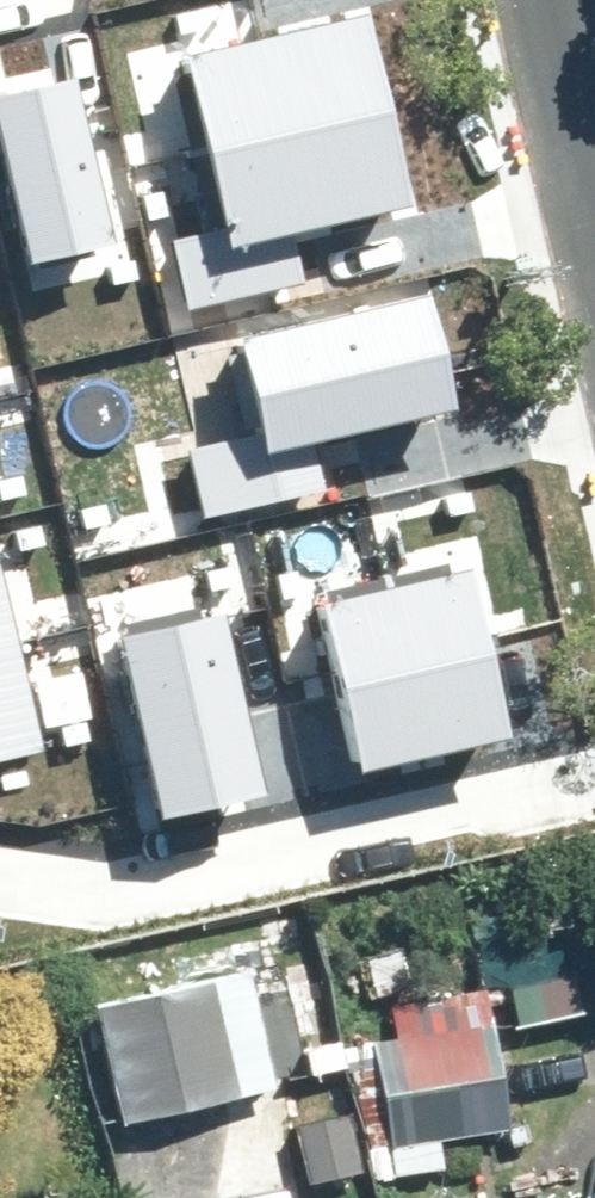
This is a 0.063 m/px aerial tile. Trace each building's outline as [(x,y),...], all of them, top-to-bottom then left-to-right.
[(191,50),(215,155),(395,114),(370,9),(191,50)] [(8,98),(42,255),(122,238),(89,81),(8,98)] [(172,244),(189,316),(300,290),(288,236),(417,207),(395,114),(215,155),(231,230),(172,244)] [(202,441),(219,513),(332,488),(320,434),(464,402),(441,298),(243,342),(262,428),(202,441)] [(337,601),(376,767),(518,734),(480,568),(337,601)] [(33,749),(0,602),(0,756),(33,749)] [(124,648),(161,812),(256,791),(219,627),(124,648)] [(214,973),(104,1002),(136,1121),(246,1091),(214,973)] [(451,1130),(510,1121),(488,981),(356,1002),(384,1172),(401,1169),(456,1160),(451,1130)] [(353,1112),(295,1124),(307,1183),(365,1171),(353,1112)] [(456,1160),(401,1169),(406,1197),(462,1197),(456,1160)]
